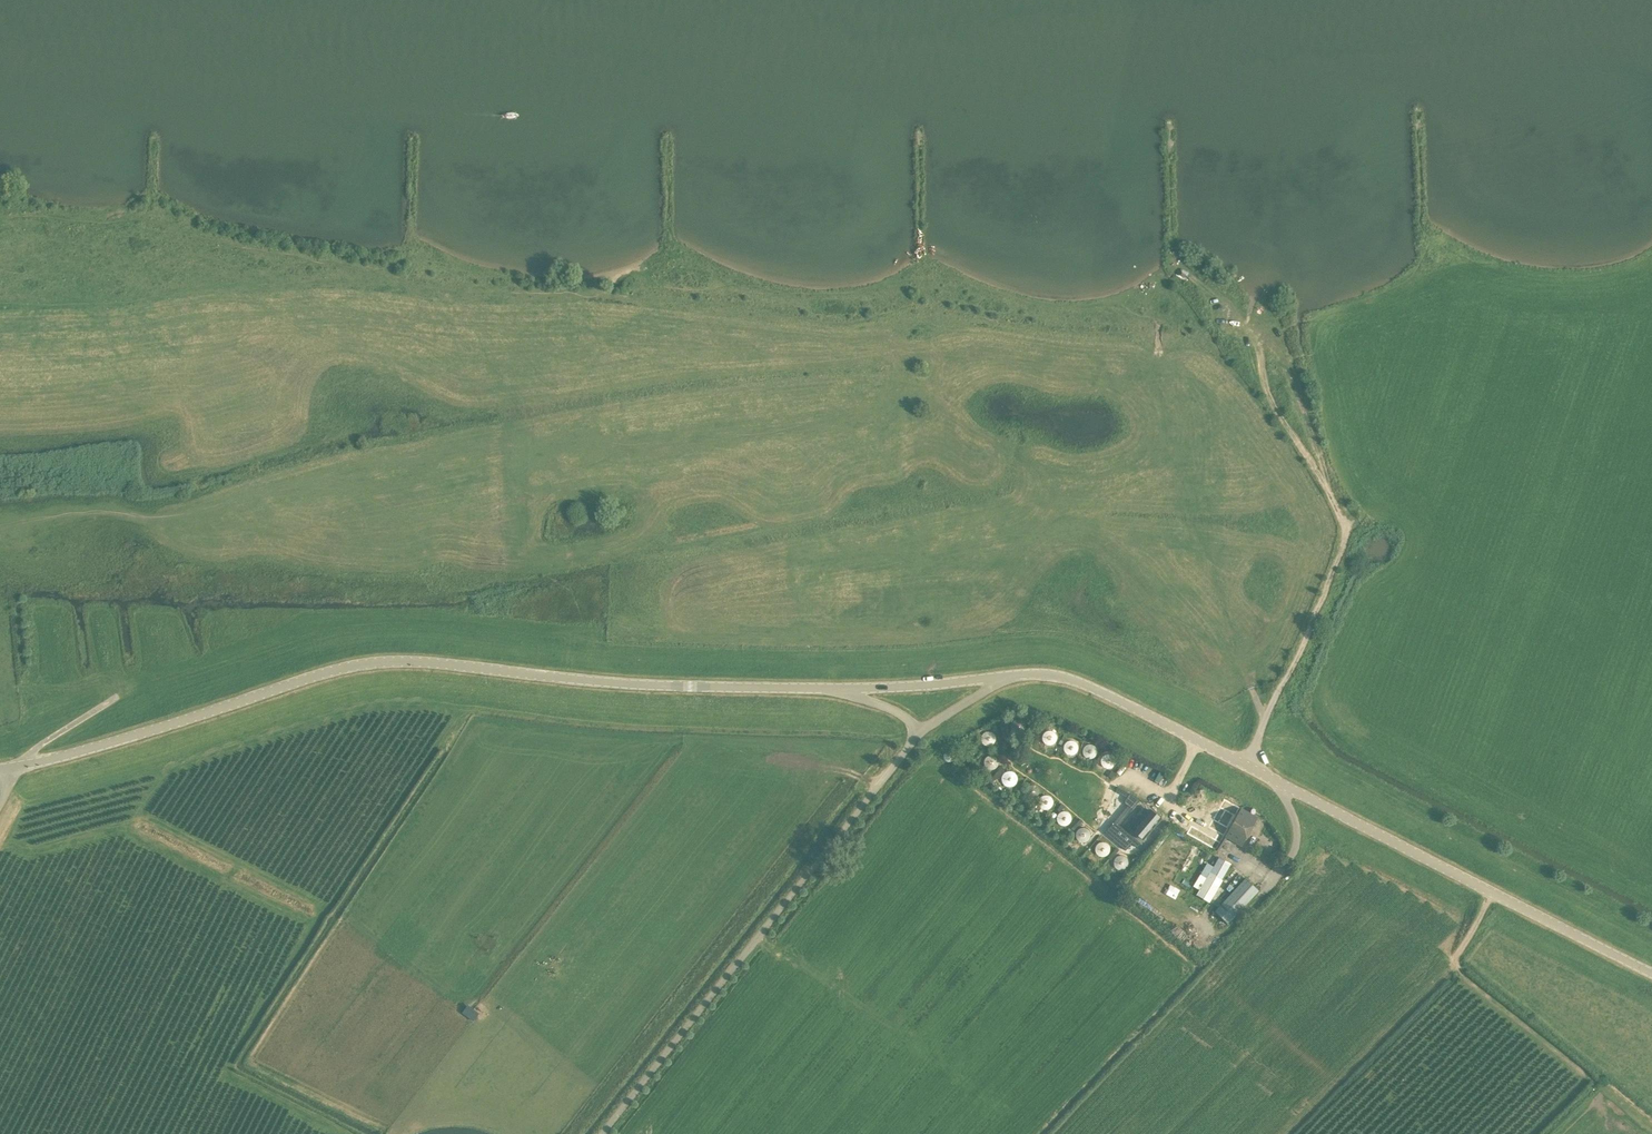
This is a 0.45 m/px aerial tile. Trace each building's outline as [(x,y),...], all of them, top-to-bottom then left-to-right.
[(1011,725),(1016,731),(1023,725),(1017,719),(1011,725)] [(1059,739),(1050,729),(1041,737),(1049,747),(1059,739)] [(1019,746),(1025,750),(1030,744),(1023,739),(1019,746)] [(1071,742),(1067,755),(1081,759),(1085,746),(1071,742)] [(971,753),(971,764),(984,763),(984,752),(971,753)] [(1004,785),(1015,786),(1017,773),(1005,771),(1004,785)] [(1118,787),(1115,791),(1127,797),(1124,802),(1128,806),(1105,832),(1125,850),(1132,843),(1137,847),(1141,843),(1119,825),(1140,800),(1118,787)] [(1198,815),(1194,823),(1223,841),(1226,837),(1241,809),(1224,799),(1215,815),(1225,821),(1222,827),(1198,815)] [(1056,803),(1051,813),(1056,816),(1062,806),(1056,803)] [(1257,818),(1241,809),(1226,837),(1241,846),(1257,818)] [(1160,819),(1149,810),(1132,831),(1142,840),(1160,819)] [(1076,832),(1082,842),(1092,836),(1086,826),(1076,832)] [(1102,849),(1094,859),(1106,868),(1113,858),(1102,849)] [(1210,873),(1221,880),(1230,865),(1219,858),(1210,873)] [(1120,859),(1112,863),(1118,872),(1125,868),(1120,859)] [(1259,891),(1245,878),(1214,911),(1228,924),(1259,891)]
